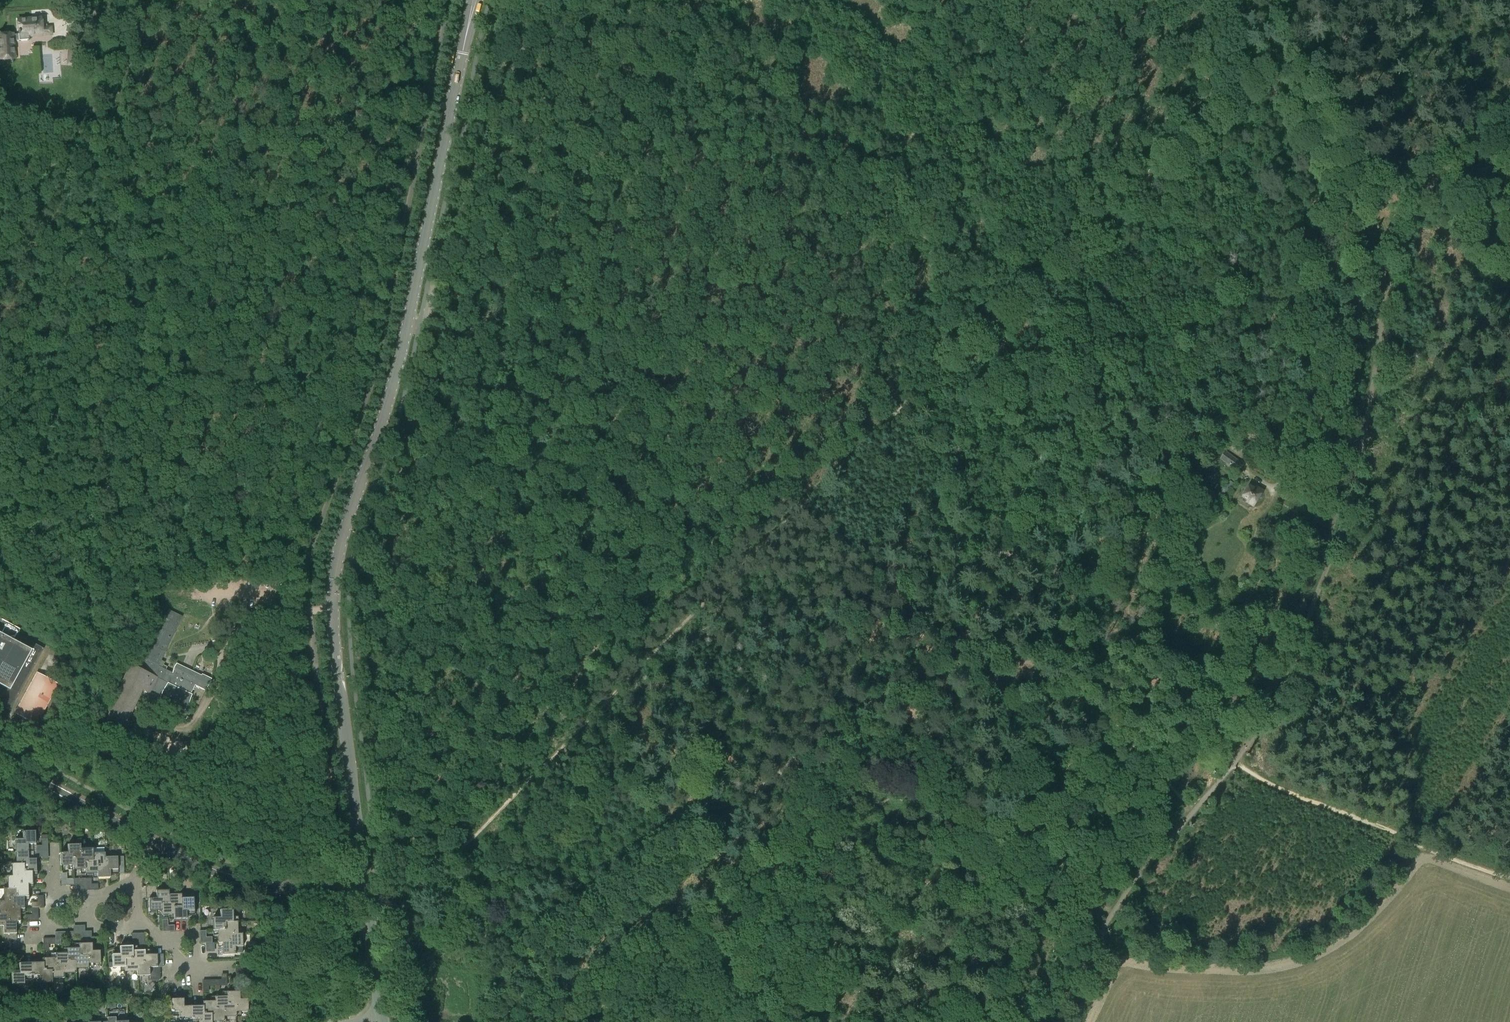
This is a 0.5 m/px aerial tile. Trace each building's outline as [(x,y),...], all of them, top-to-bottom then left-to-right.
[(0,36),(0,55),(0,60),(14,59),(12,41),(19,41),(30,40),(30,37),(43,36),(43,37),(46,36),(46,35),(52,35),(51,28),(47,28),(47,25),(44,26),(42,26),(42,18),(18,20),(19,35),(12,36),(12,35),(0,36)] [(71,66),(81,66),(82,52),(71,52),(71,66)] [(356,113),(357,120),(368,119),(367,112),(356,113)] [(1238,460),(1227,452),(1222,459),(1220,457),(1217,460),(1221,463),(1224,460),(1234,467),(1238,460)] [(1228,480),(1219,494),(1224,497),(1233,483),(1228,480)] [(1246,502),(1253,507),(1263,491),(1255,487),(1254,489),(1249,486),(1242,497),(1247,500),(1246,502)] [(172,673),(166,670),(167,667),(163,665),(162,668),(158,666),(182,617),(168,610),(145,658),(141,656),(135,667),(130,665),(104,719),(109,721),(104,731),(121,740),(130,723),(127,721),(143,690),(160,698),(159,701),(165,704),(165,705),(166,706),(168,703),(184,711),(189,704),(192,695),(190,694),(194,685),(205,691),(209,685),(212,679),(211,678),(210,679),(202,674),(201,675),(197,673),(195,672),(176,663),(174,668),(172,673)] [(21,629),(0,618),(0,705),(10,710),(43,649),(18,635),(21,629)] [(59,670),(64,672),(69,663),(65,660),(59,670)] [(16,714),(35,724),(57,684),(38,674),(16,714)] [(15,840),(16,852),(29,851),(28,844),(36,844),(35,831),(23,832),(23,839),(15,840)] [(60,865),(72,865),(73,865),(72,857),(81,857),(80,849),(81,849),(80,844),(67,845),(68,853),(60,853),(60,865)] [(72,870),(85,869),(85,861),(93,861),(93,853),(93,849),(81,849),(80,849),(81,857),(72,857),(73,865),(72,865),(72,870)] [(16,852),(16,864),(24,864),(24,872),(32,872),(37,872),(36,859),(29,859),(29,851),(16,852)] [(85,874),(97,873),(97,866),(105,865),(105,857),(105,852),(93,853),(93,861),(85,861),(85,869),(85,874)] [(97,873),(97,878),(110,877),(110,874),(124,874),(123,857),(105,857),(105,865),(97,866),(97,873)] [(11,864),(12,876),(20,876),(20,884),(28,884),(33,884),(32,872),(24,872),(24,864),(16,864),(11,864)] [(8,876),(8,889),(16,888),(16,897),(24,896),(29,896),(28,884),(20,884),(20,876),(12,876),(8,876)] [(149,911),(161,911),(162,911),(161,903),(169,903),(169,894),(169,890),(156,890),(156,886),(144,886),(144,899),(149,899),(149,911)] [(4,889),(4,901),(12,901),(12,909),(20,909),(25,909),(24,896),(16,897),(16,888),(8,889),(4,889)] [(161,915),(173,915),(174,915),(173,907),(182,907),(181,898),(182,898),(181,894),(169,894),(169,903),(161,903),(162,911),(161,911),(161,915)] [(174,915),(173,915),(174,919),(187,919),(186,911),(194,911),(194,898),(182,898),(181,898),(182,907),(173,907),(174,915)] [(0,914),(8,913),(8,922),(16,921),(16,922),(21,921),(20,909),(12,909),(12,901),(4,901),(0,901),(0,913),(0,914)] [(213,931),(217,931),(226,930),(225,922),(233,922),(233,910),(220,910),(220,918),(213,918),(213,931)] [(0,913),(0,926),(4,926),(4,934),(5,934),(5,946),(11,945),(11,939),(17,939),(16,922),(16,921),(8,922),(8,913),(0,914),(0,913)] [(218,943),(222,943),(230,943),(230,935),(238,934),(238,922),(233,922),(225,922),(226,930),(217,931),(218,943)] [(222,943),(223,955),(235,955),(235,947),(243,947),(242,934),(238,934),(230,935),(230,943),(222,943)] [(79,944),(79,948),(80,948),(80,956),(88,956),(88,964),(89,964),(100,964),(100,951),(92,951),(92,943),(79,944)] [(113,968),(124,967),(125,967),(125,959),(133,959),(132,951),(133,951),(133,946),(120,947),(120,955),(112,955),(113,968)] [(67,949),(67,953),(68,953),(68,961),(76,961),(76,969),(89,969),(89,964),(88,964),(88,956),(80,956),(80,948),(79,948),(67,949)] [(125,972),(137,971),(137,963),(145,963),(145,955),(145,950),(133,951),(132,951),(133,959),(125,959),(125,967),(124,967),(125,972)] [(55,953),(55,958),(56,966),(64,966),(64,974),(76,973),(76,969),(76,961),(68,961),(68,953),(67,953),(55,953)] [(137,971),(137,976),(150,975),(150,980),(160,979),(160,967),(163,967),(163,954),(145,955),(145,963),(137,963),(137,971)] [(43,958),(43,963),(43,971),(52,971),(52,979),(64,978),(64,974),(64,966),(56,966),(55,958),(43,958)] [(32,976),(31,963),(19,963),(19,971),(11,971),(12,984),(25,984),(24,976),(32,976)] [(43,963),(31,963),(32,976),(39,975),(40,983),(52,983),(52,979),(52,971),(43,971),(43,963)] [(227,992),(227,996),(227,1004),(235,1004),(236,1012),(248,1012),(248,999),(240,999),(240,991),(227,992)] [(215,997),(215,1001),(215,1009),(223,1009),(224,1017),(236,1017),(236,1012),(235,1004),(227,1004),(227,996),(215,997)] [(179,1019),(191,1019),(191,1006),(184,1006),(183,999),(171,999),(171,1012),(179,1012),(179,1019)] [(203,1002),(203,1006),(203,1013),(211,1013),(212,1021),(224,1021),(224,1017),(223,1009),(215,1009),(215,1001),(203,1002)] [(191,1019),(199,1019),(199,1021),(212,1021),(211,1013),(203,1013),(203,1006),(191,1006),(191,1019)]
